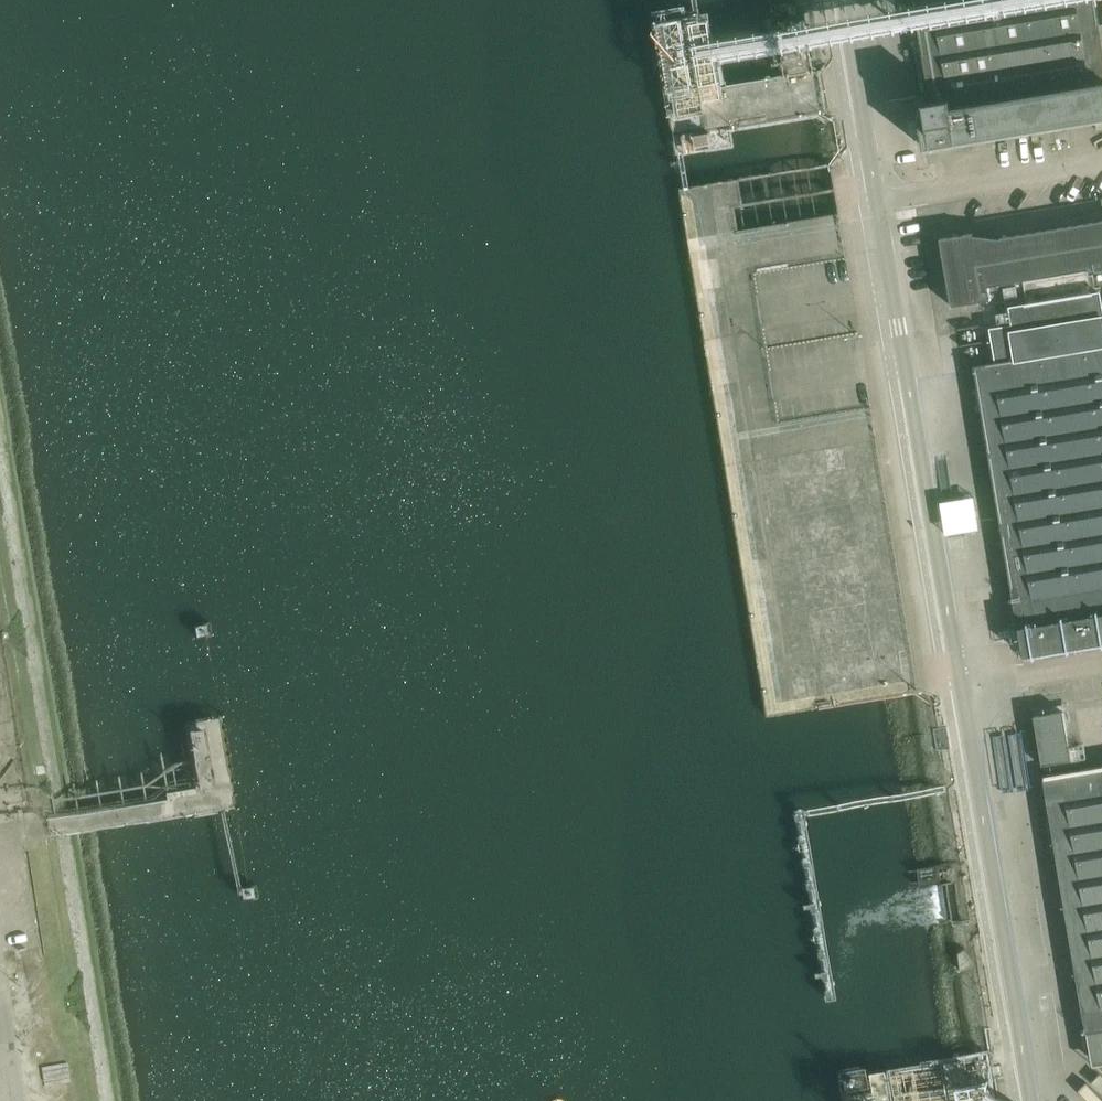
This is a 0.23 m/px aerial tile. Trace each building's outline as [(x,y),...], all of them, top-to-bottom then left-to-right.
[(931,97),(926,98),(927,107),(921,108),(928,146),(1101,119),(1101,38),(1096,0),(914,0),(931,97)] [(711,132),(685,135),(687,148),(712,144),(711,132)] [(1100,293),(1093,294),(1089,273),(1101,271),(1101,223),(1000,239),(973,236),(941,240),(952,307),(991,301),(988,288),(1022,282),(1026,306),(1009,308),(1012,325),(989,329),(995,363),(975,366),(1023,656),(1101,643),(1101,303),(1100,293)] [(1065,709),(1036,714),(1044,763),(1074,759),(1065,709)] [(213,786),(203,728),(188,730),(198,788),(213,786)] [(1045,776),(1095,1064),(1101,1063),(1101,766),(1045,776)]
